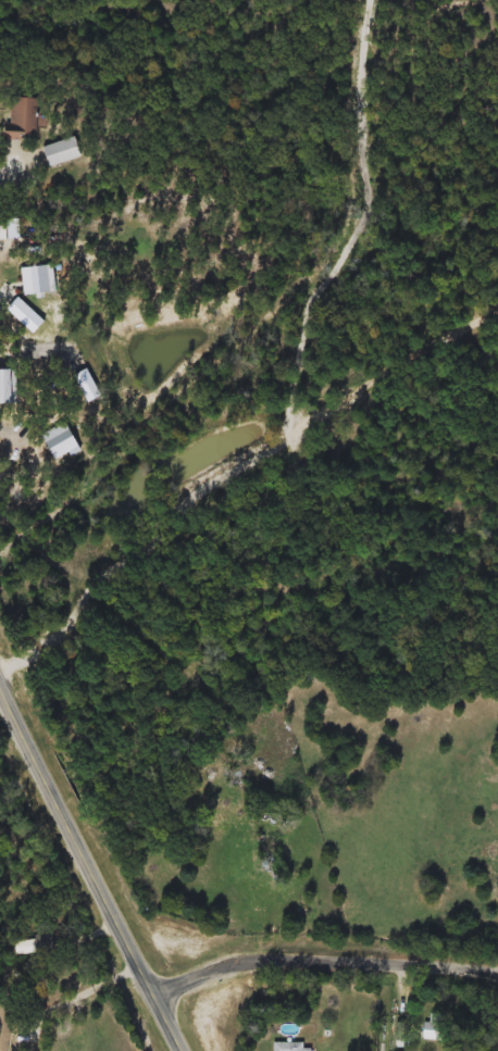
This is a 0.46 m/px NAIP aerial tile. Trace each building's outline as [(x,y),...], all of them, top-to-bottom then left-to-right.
[(35,98),(35,138),(7,138),(7,98),(35,98)] [(39,146),(72,137),(77,158),(45,166),(39,146)] [(110,385),(88,403),(70,381),(91,363),(110,385)] [(15,402),(0,403),(0,368),(14,368),(15,402)] [(315,909),(308,915),(299,905),(308,899),(315,909)] [(10,1001),(10,1050),(0,1050),(0,1001),(10,1001)] [(446,1040),(423,1040),(423,1023),(431,1023),(431,1014),(441,1014),(441,1023),(446,1023),(446,1040)]
